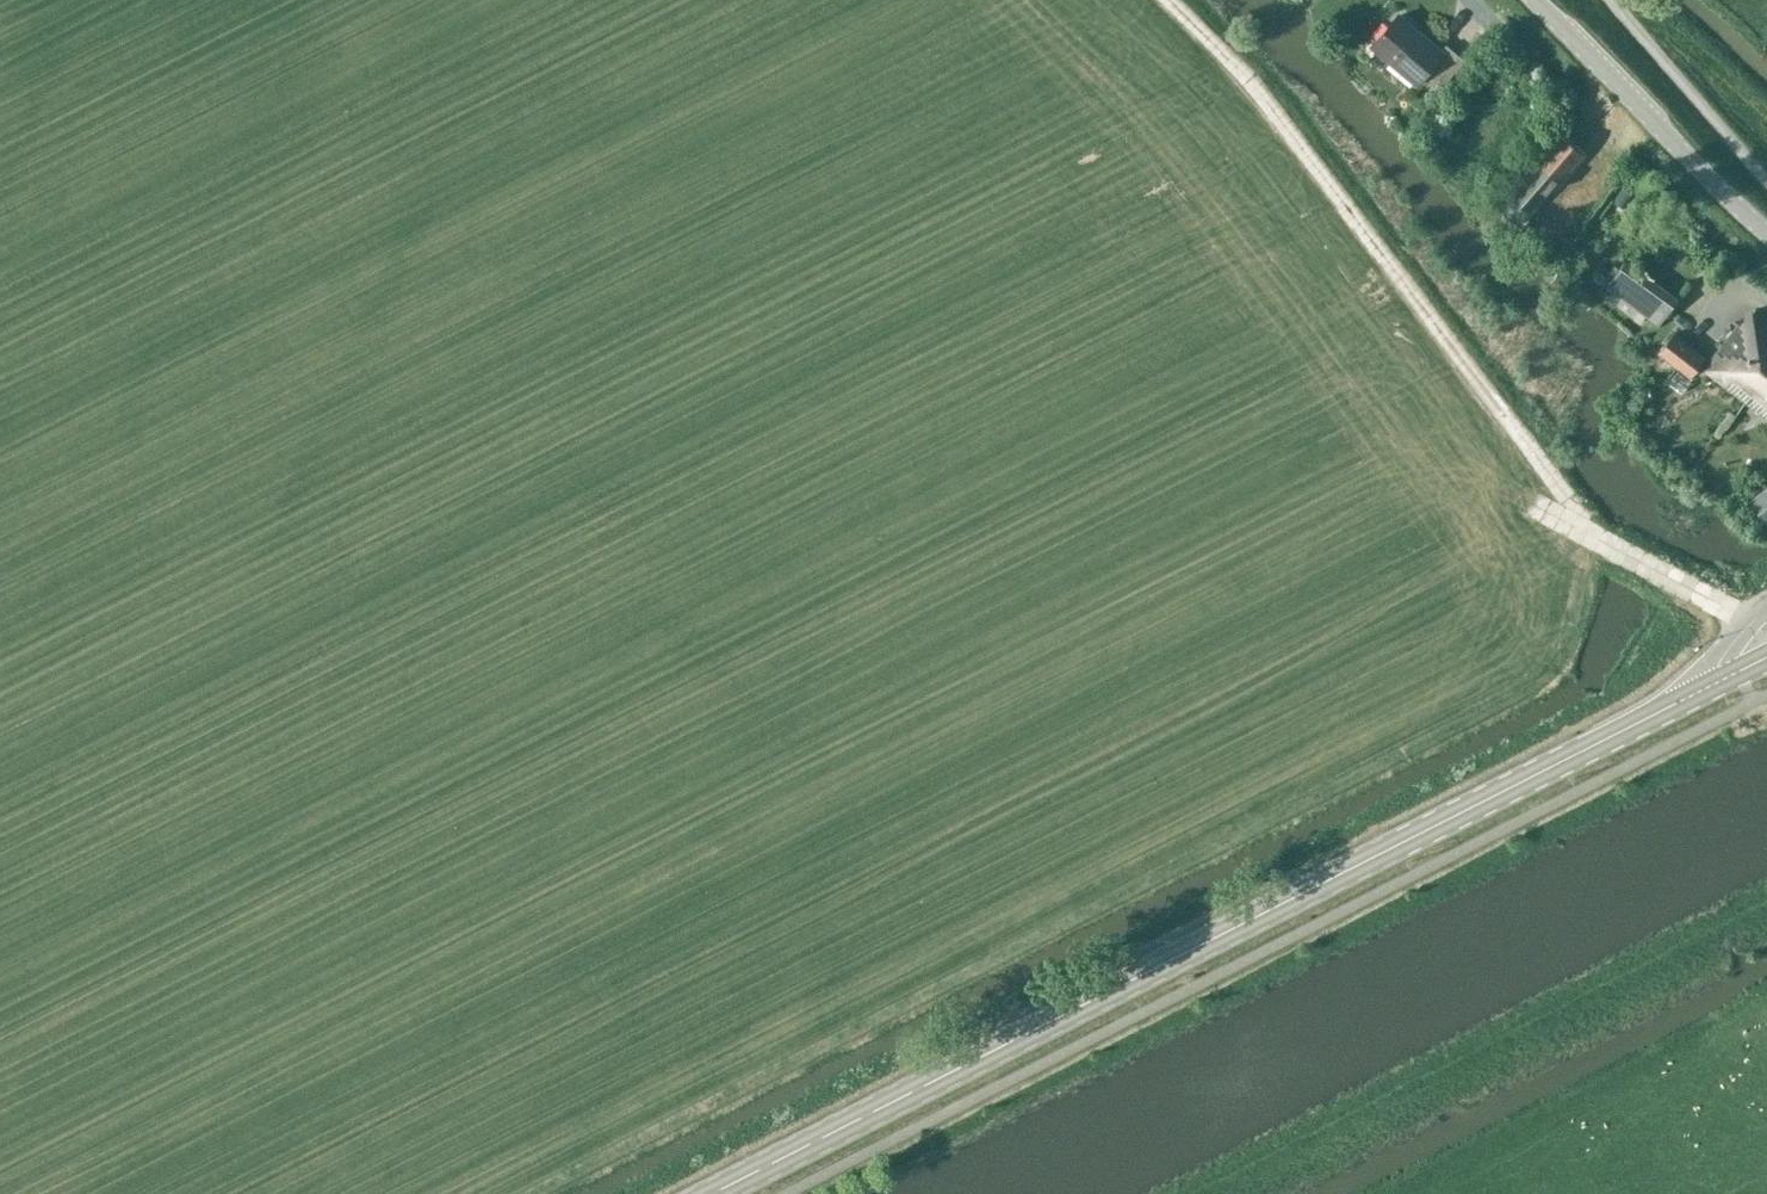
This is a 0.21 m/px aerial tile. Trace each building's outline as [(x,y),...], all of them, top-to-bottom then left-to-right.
[(1424,77),(1437,88),(1461,59),(1446,46),(1443,50),(1401,14),(1373,46),(1418,84),(1424,77)] [(1539,161),(1512,192),(1531,209),(1558,178),(1560,180),(1585,151),(1574,142),(1561,130),(1536,159),(1539,161)] [(1626,257),(1606,285),(1631,304),(1652,276),(1626,257)] [(1743,325),(1739,323),(1704,368),(1726,385),(1733,376),(1766,402),(1766,317),(1756,309),(1743,325)] [(1663,346),(1696,371),(1707,357),(1674,332),(1663,346)] [(1755,502),(1766,519),(1766,493),(1755,502)]
